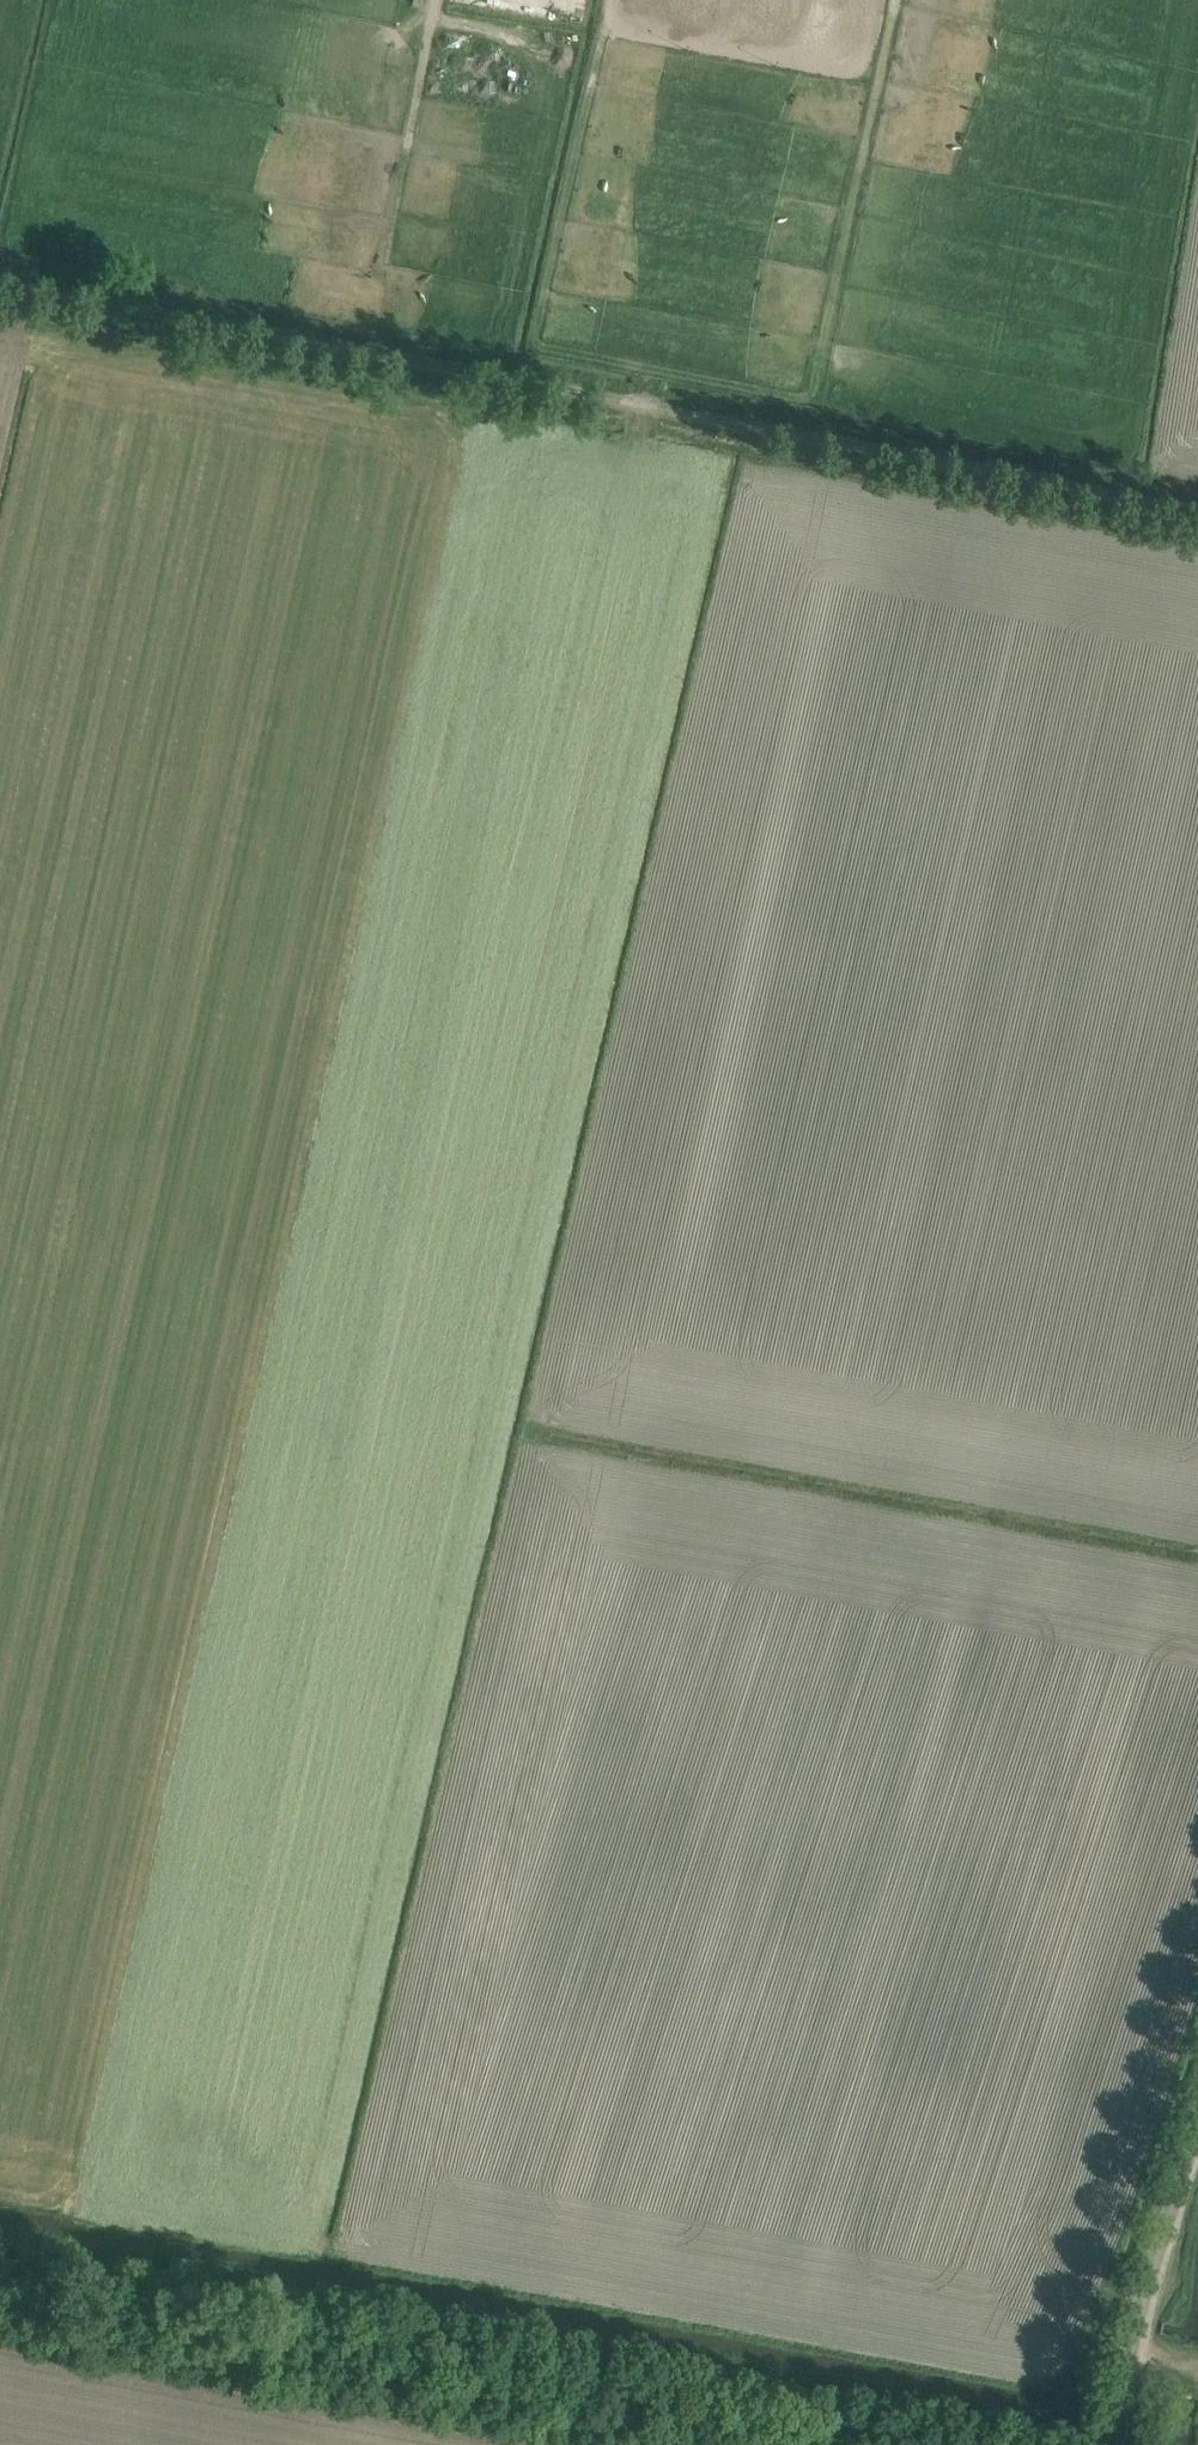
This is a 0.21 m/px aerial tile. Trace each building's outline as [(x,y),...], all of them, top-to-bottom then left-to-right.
[(552,13),(553,0),(453,0),(453,1),(552,13)]
